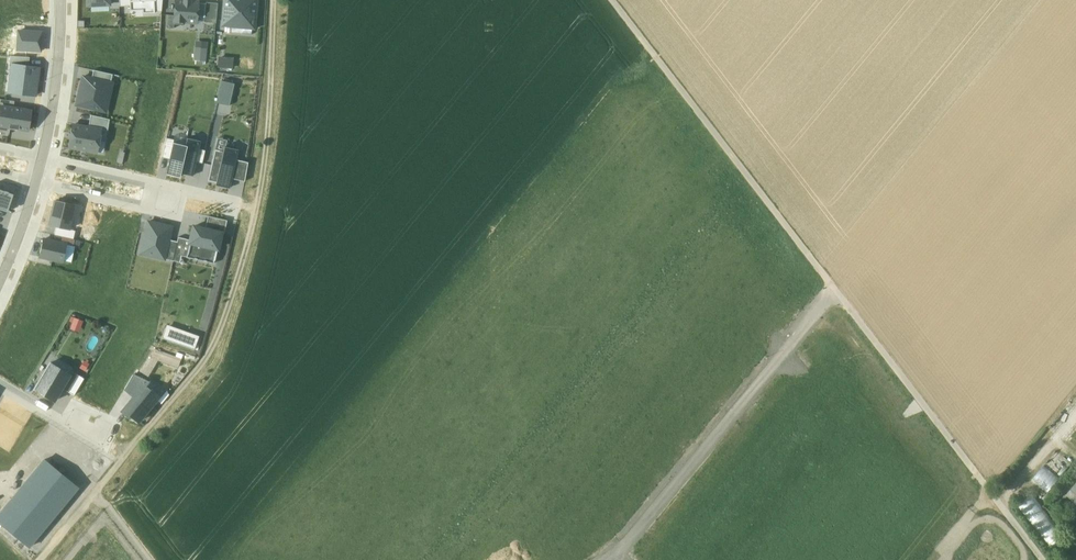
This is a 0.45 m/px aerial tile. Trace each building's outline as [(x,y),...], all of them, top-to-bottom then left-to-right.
[(109,5),(109,9),(120,9),(120,7),(120,0),(109,0),(109,5)] [(130,6),(130,11),(143,10),(143,6),(154,6),(156,6),(156,0),(130,0),(130,6)] [(154,12),(162,12),(163,0),(156,0),(156,6),(154,6),(154,12)] [(255,28),(257,0),(225,0),(223,25),(255,28)] [(184,22),(197,23),(197,17),(198,4),(198,2),(176,1),(174,16),(174,25),(184,26),(184,22)] [(217,4),(206,3),(206,4),(205,17),(204,22),(215,23),(217,4)] [(206,4),(198,4),(197,17),(205,17),(206,4)] [(18,31),(17,50),(41,52),(42,32),(18,31)] [(196,61),(196,64),(203,65),(203,61),(206,61),(207,49),(195,48),(194,60),(196,61)] [(12,65),(29,67),(30,57),(10,56),(9,64),(12,65)] [(219,68),(232,69),(233,59),(220,58),(219,68)] [(9,92),(36,95),(39,68),(29,67),(12,65),(9,92)] [(92,78),(111,83),(112,76),(93,71),(92,78)] [(106,112),(113,83),(111,83),(92,78),(83,76),(77,105),(106,112)] [(1,107),(14,109),(15,102),(0,100),(0,107),(1,107)] [(31,111),(14,109),(1,107),(0,113),(0,126),(10,127),(28,130),(31,111)] [(91,116),(88,128),(101,130),(108,131),(110,120),(91,116)] [(88,128),(73,125),(69,147),(93,151),(96,139),(99,140),(101,130),(88,128)] [(10,127),(0,126),(0,133),(9,134),(10,127)] [(104,153),(108,131),(101,130),(99,140),(96,139),(93,151),(104,153)] [(170,160),(174,143),(174,140),(166,138),(162,158),(170,160)] [(196,162),(199,149),(201,141),(187,138),(186,146),(187,146),(181,173),(193,176),(196,162)] [(181,173),(187,146),(186,146),(174,143),(170,160),(166,174),(180,177),(181,173)] [(215,150),(207,181),(216,183),(215,185),(230,188),(232,178),(236,160),(238,150),(225,147),(224,152),(215,150)] [(196,162),(202,163),(205,151),(199,149),(196,162)] [(236,160),(232,178),(244,181),(249,163),(236,160)] [(8,212),(14,194),(0,190),(0,209),(8,212)] [(75,206),(55,201),(49,224),(69,229),(75,206)] [(208,216),(205,229),(222,233),(224,234),(227,221),(208,216)] [(149,256),(164,259),(169,240),(172,227),(148,222),(142,249),(151,251),(149,256)] [(205,229),(193,226),(186,257),(214,264),(222,233),(205,229)] [(63,237),(61,243),(67,244),(73,246),(75,240),(63,237)] [(178,242),(176,250),(183,252),(186,239),(179,237),(178,242)] [(63,262),(67,244),(61,243),(44,239),(40,257),(63,262)] [(169,240),(164,259),(173,261),(176,250),(178,242),(169,240)] [(72,315),(67,327),(79,332),(84,320),(72,315)] [(162,338),(195,349),(198,339),(166,328),(162,338)] [(96,352),(99,342),(89,338),(86,348),(96,352)] [(182,359),(156,350),(151,357),(179,367),(182,359)] [(143,373),(148,376),(157,362),(151,359),(143,373)] [(70,375),(50,363),(34,390),(54,402),(63,388),(70,375)] [(84,378),(72,371),(70,375),(63,388),(74,395),(84,378)] [(125,389),(131,394),(140,378),(133,375),(125,389)] [(132,416),(139,422),(160,396),(152,390),(157,385),(151,380),(149,382),(140,378),(131,394),(134,397),(122,411),(130,418),(132,416)] [(1055,449),(1044,463),(1060,476),(1071,462),(1055,449)] [(79,488),(45,460),(0,514),(0,523),(30,547),(79,488)] [(1058,478),(1042,465),(1030,479),(1046,493),(1058,478)] [(1065,537),(1031,493),(1016,504),(1050,548),(1065,537)] [(1068,512),(1075,518),(1075,501),(1068,512)]
